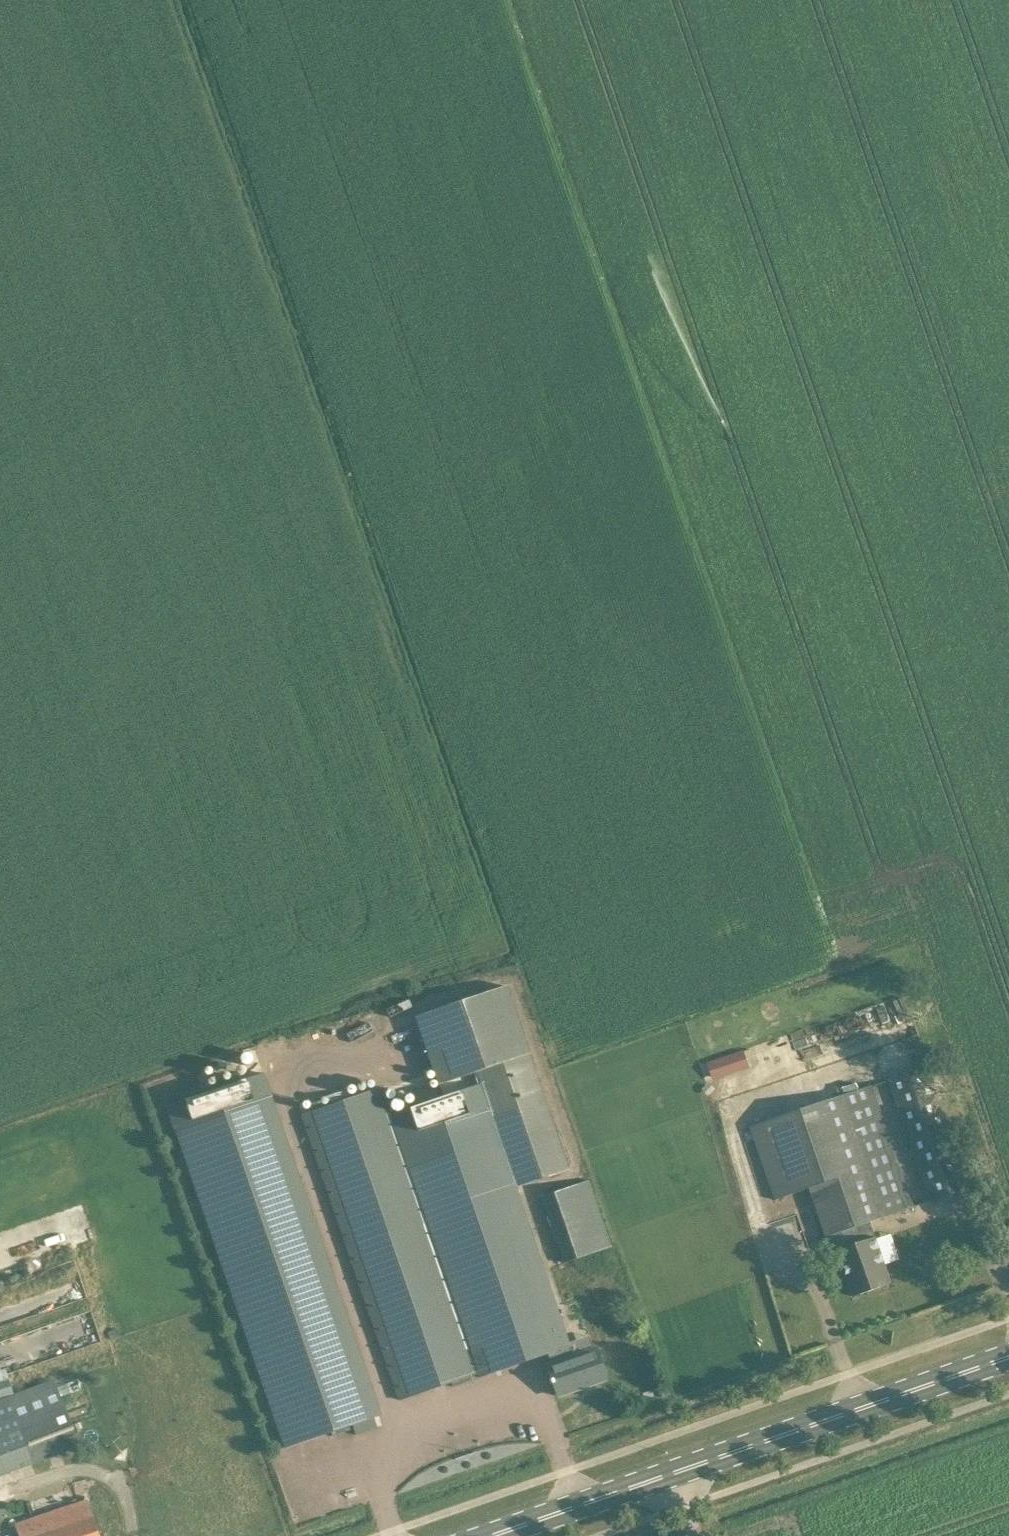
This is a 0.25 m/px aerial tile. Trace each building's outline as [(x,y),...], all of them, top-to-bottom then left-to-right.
[(517,1188),(570,1170),(507,985),(414,1017),(437,1085),(474,1073),(478,1084),(514,1189),(517,1188)] [(745,1050),(719,1059),(725,1077),(751,1068),(745,1050)] [(891,1079),(926,1182),(933,1201),(971,1188),(929,1066),(891,1079)] [(166,1106),(284,1448),(330,1433),(332,1437),(350,1430),(349,1426),(353,1425),(355,1435),(377,1427),(373,1418),(380,1415),(263,1073),(166,1106)] [(302,1115),(348,1247),(401,1400),(479,1373),(478,1372),(497,1365),(498,1366),(547,1350),(552,1364),(547,1366),(557,1396),(606,1379),(596,1349),(571,1357),(566,1344),(570,1343),(517,1188),(514,1189),(478,1084),(390,1115),(380,1088),(302,1115)] [(870,1222),(915,1207),(874,1085),(866,1088),(866,1087),(752,1127),(777,1200),(812,1188),(839,1267),(844,1265),(855,1296),(892,1283),(876,1237),(875,1238),(870,1222)] [(590,1180),(542,1197),(564,1262),(611,1248),(590,1180)] [(0,1402),(0,1476),(19,1468),(78,1446),(55,1381),(0,1402)] [(108,1493),(15,1525),(19,1535),(123,1535),(108,1493)]
